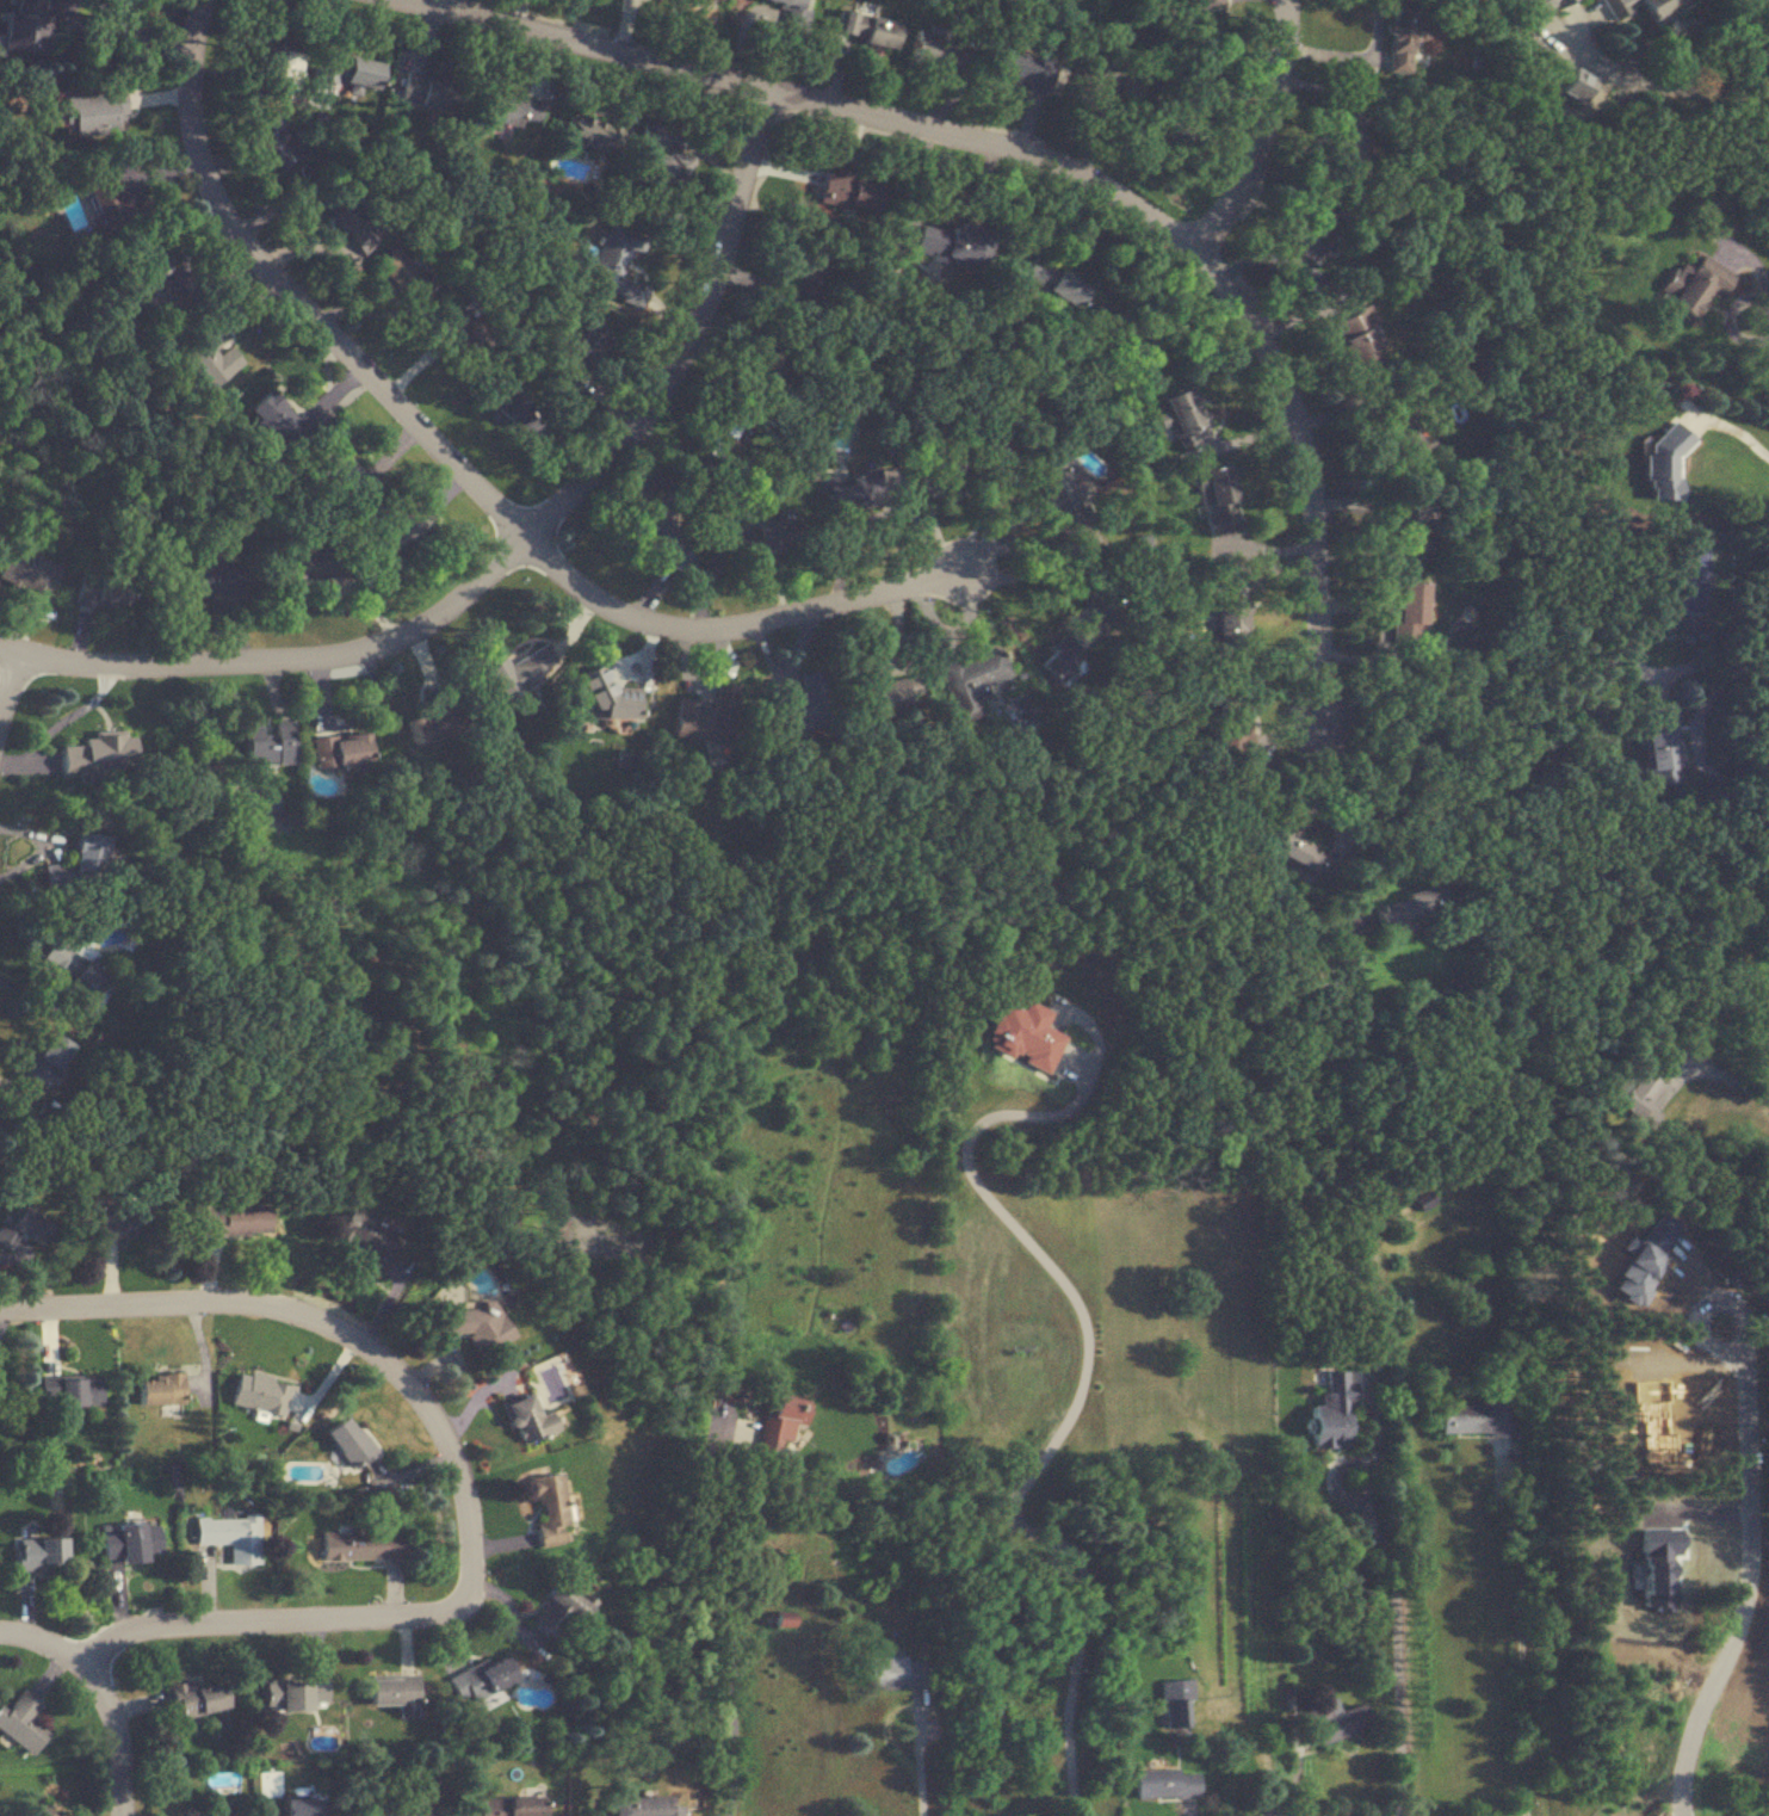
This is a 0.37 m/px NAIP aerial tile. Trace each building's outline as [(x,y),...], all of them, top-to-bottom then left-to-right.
[(39,14),(40,0),(12,0),(11,9),(2,8),(0,27),(0,49),(45,53),(49,15),(39,14)] [(1534,12),(1570,0),(1530,0),(1534,12)] [(1612,20),(1641,2),(1642,9),(1653,26),(1689,2),(1689,0),(1599,0),(1612,20)] [(1410,74),(1414,5),(1390,3),(1387,73),(1410,74)] [(858,40),(863,13),(842,10),(837,36),(858,40)] [(891,51),(898,23),(869,15),(861,43),(891,51)] [(939,70),(940,67),(966,72),(971,51),(929,41),(931,33),(915,30),(907,63),(939,70)] [(1048,91),(1055,62),(999,50),(993,79),(1048,91)] [(310,77),(375,92),(382,62),(346,54),(344,63),(315,56),(310,77)] [(399,100),(449,111),(456,80),(406,69),(399,100)] [(537,128),(542,101),(492,91),(487,118),(537,128)] [(250,135),(276,190),(297,180),(289,162),(302,156),(279,108),(249,123),(254,133),(250,135)] [(618,123),(565,111),(559,139),(612,150),(618,123)] [(86,186),(110,234),(141,219),(118,170),(86,186)] [(882,180),(823,171),(819,202),(878,210),(882,180)] [(340,183),(317,202),(361,255),(384,235),(340,183)] [(949,231),(920,225),(914,252),(981,267),(989,229),(951,221),(949,231)] [(631,247),(643,251),(648,236),(608,223),(587,286),(643,304),(649,287),(621,278),(631,247)] [(371,267),(416,310),(437,287),(392,245),(371,267)] [(1694,318),(1711,291),(1719,296),(1733,275),(1695,251),(1665,300),(1694,318)] [(1020,276),(1073,309),(1086,288),(1034,255),(1020,276)] [(1356,375),(1392,358),(1367,306),(1331,324),(1356,375)] [(490,342),(458,310),(437,332),(468,364),(490,342)] [(244,362),(215,320),(176,347),(206,389),(244,362)] [(1180,455),(1198,449),(1194,434),(1210,429),(1203,405),(1194,408),(1188,388),(1162,396),(1180,455)] [(247,415),(289,455),(313,430),(271,390),(247,415)] [(492,410),(510,427),(528,408),(511,391),(492,410)] [(1647,499),(1682,500),(1683,427),(1648,427),(1647,499)] [(1080,499),(1089,496),(1084,481),(1071,486),(1062,460),(1033,471),(1057,535),(1089,524),(1080,499)] [(1226,465),(1193,471),(1205,537),(1238,531),(1226,465)] [(884,504),(878,472),(820,484),(827,516),(884,504)] [(365,541),(385,566),(434,528),(414,502),(365,541)] [(654,549),(675,530),(652,504),(631,523),(654,549)] [(734,525),(736,554),(796,550),(794,521),(734,525)] [(3,546),(0,556),(0,580),(45,597),(56,566),(3,546)] [(281,552),(282,581),(340,579),(338,549),(281,552)] [(72,602),(123,611),(128,581),(77,573),(72,602)] [(1423,629),(1423,582),(1397,582),(1397,629),(1423,629)] [(1056,680),(1108,639),(1089,615),(1037,656),(1056,680)] [(1622,634),(1624,654),(1636,652),(1633,632),(1622,634)] [(556,673),(542,646),(506,665),(502,657),(481,669),(500,703),(556,673)] [(936,667),(957,724),(981,716),(975,698),(1004,687),(989,648),(936,667)] [(913,709),(906,677),(880,683),(873,657),(849,662),(860,708),(868,706),(871,718),(913,709)] [(635,718),(635,692),(614,692),(614,669),(590,669),(590,718),(635,718)] [(776,731),(826,727),(822,671),(798,673),(800,698),(774,700),(776,731)] [(678,698),(672,734),(733,745),(743,686),(718,681),(714,704),(678,698)] [(404,719),(411,745),(462,731),(449,683),(423,690),(429,712),(404,719)] [(1678,703),(1641,705),(1645,784),(1682,782),(1678,703)] [(294,764),(293,721),(271,722),(271,732),(261,732),(261,724),(243,725),(244,766),(294,764)] [(371,731),(312,738),(315,769),(375,762),(371,731)] [(59,746),(60,774),(130,772),(129,733),(81,734),(81,745),(59,746)] [(99,885),(104,836),(73,833),(70,866),(48,864),(46,880),(99,885)] [(1326,878),(1334,860),(1274,833),(1266,851),(1326,878)] [(1443,909),(1437,884),(1401,892),(1405,907),(1374,914),(1377,926),(1398,921),(1400,932),(1413,928),(1411,916),(1443,909)] [(37,960),(82,983),(71,1004),(93,1016),(113,976),(47,941),(37,960)] [(71,1048),(49,1031),(21,1067),(44,1084),(71,1048)] [(244,1193),(220,1193),(220,1209),(193,1209),(193,1234),(266,1234),(266,1204),(244,1204),(244,1193)] [(15,1205),(6,1223),(0,1220),(0,1245),(9,1249),(16,1234),(39,1245),(50,1222),(15,1205)] [(381,1275),(400,1235),(345,1209),(332,1235),(366,1251),(360,1265),(381,1275)] [(433,1310),(434,1336),(476,1334),(477,1346),(500,1345),(497,1299),(476,1300),(477,1308),(433,1310)] [(1353,1404),(1353,1371),(1324,1371),(1324,1406),(1311,1406),(1311,1447),(1347,1447),(1347,1404),(1353,1404)] [(287,1418),(294,1385),(238,1372),(230,1405),(287,1418)] [(183,1373),(161,1373),(161,1379),(137,1379),(137,1406),(183,1406),(183,1373)] [(100,1405),(100,1378),(40,1378),(40,1405),(100,1405)] [(1438,1436),(1514,1435),(1513,1388),(1485,1389),(1486,1405),(1438,1406),(1438,1436)] [(805,1425),(810,1401),(772,1393),(760,1450),(787,1455),(794,1423),(805,1425)] [(559,1429),(553,1410),(534,1416),(528,1395),(502,1402),(514,1443),(559,1429)] [(376,1455),(347,1415),(323,1432),(351,1472),(376,1455)] [(558,1475),(529,1477),(535,1547),(560,1545),(558,1526),(563,1526),(558,1475)] [(259,1566),(258,1517),(195,1518),(195,1545),(230,1544),(230,1567),(259,1566)] [(146,1562),(145,1555),(161,1554),(158,1521),(101,1526),(104,1565),(146,1562)] [(321,1533),(321,1561),(399,1560),(398,1531),(321,1533)] [(16,1538),(16,1569),(64,1569),(64,1538),(16,1538)] [(583,1606),(553,1582),(540,1597),(548,1604),(532,1623),(555,1642),(583,1606)] [(475,1665),(449,1678),(464,1707),(516,1680),(504,1656),(477,1670),(475,1665)] [(866,1689),(928,1689),(928,1661),(903,1661),(903,1658),(865,1658),(866,1689)] [(398,1719),(418,1719),(417,1677),(367,1678),(368,1707),(398,1706),(398,1719)] [(311,1712),(311,1704),(328,1704),(328,1681),(265,1681),(265,1712),(311,1712)] [(1189,1681),(1161,1681),(1161,1728),(1189,1728),(1189,1681)] [(227,1708),(220,1682),(189,1690),(187,1682),(169,1686),(178,1720),(227,1708)] [(33,1756),(49,1734),(31,1721),(42,1706),(20,1690),(5,1711),(0,1707),(0,1732),(33,1756)] [(1317,1745),(1367,1729),(1359,1705),(1337,1712),(1332,1697),(1304,1707),(1317,1745)] [(1134,1772),(1135,1799),(1196,1797),(1196,1770),(1134,1772)] [(475,1815),(539,1815),(538,1793),(474,1796),(475,1815)] [(278,1815),(310,1815),(311,1797),(278,1796),(278,1815)] [(612,1798),(613,1815),(679,1815),(679,1806),(668,1806),(668,1797),(612,1798)] [(428,1804),(372,1806),(373,1815),(429,1815),(428,1804)] [(35,1805),(27,1815),(49,1815),(35,1805)]
